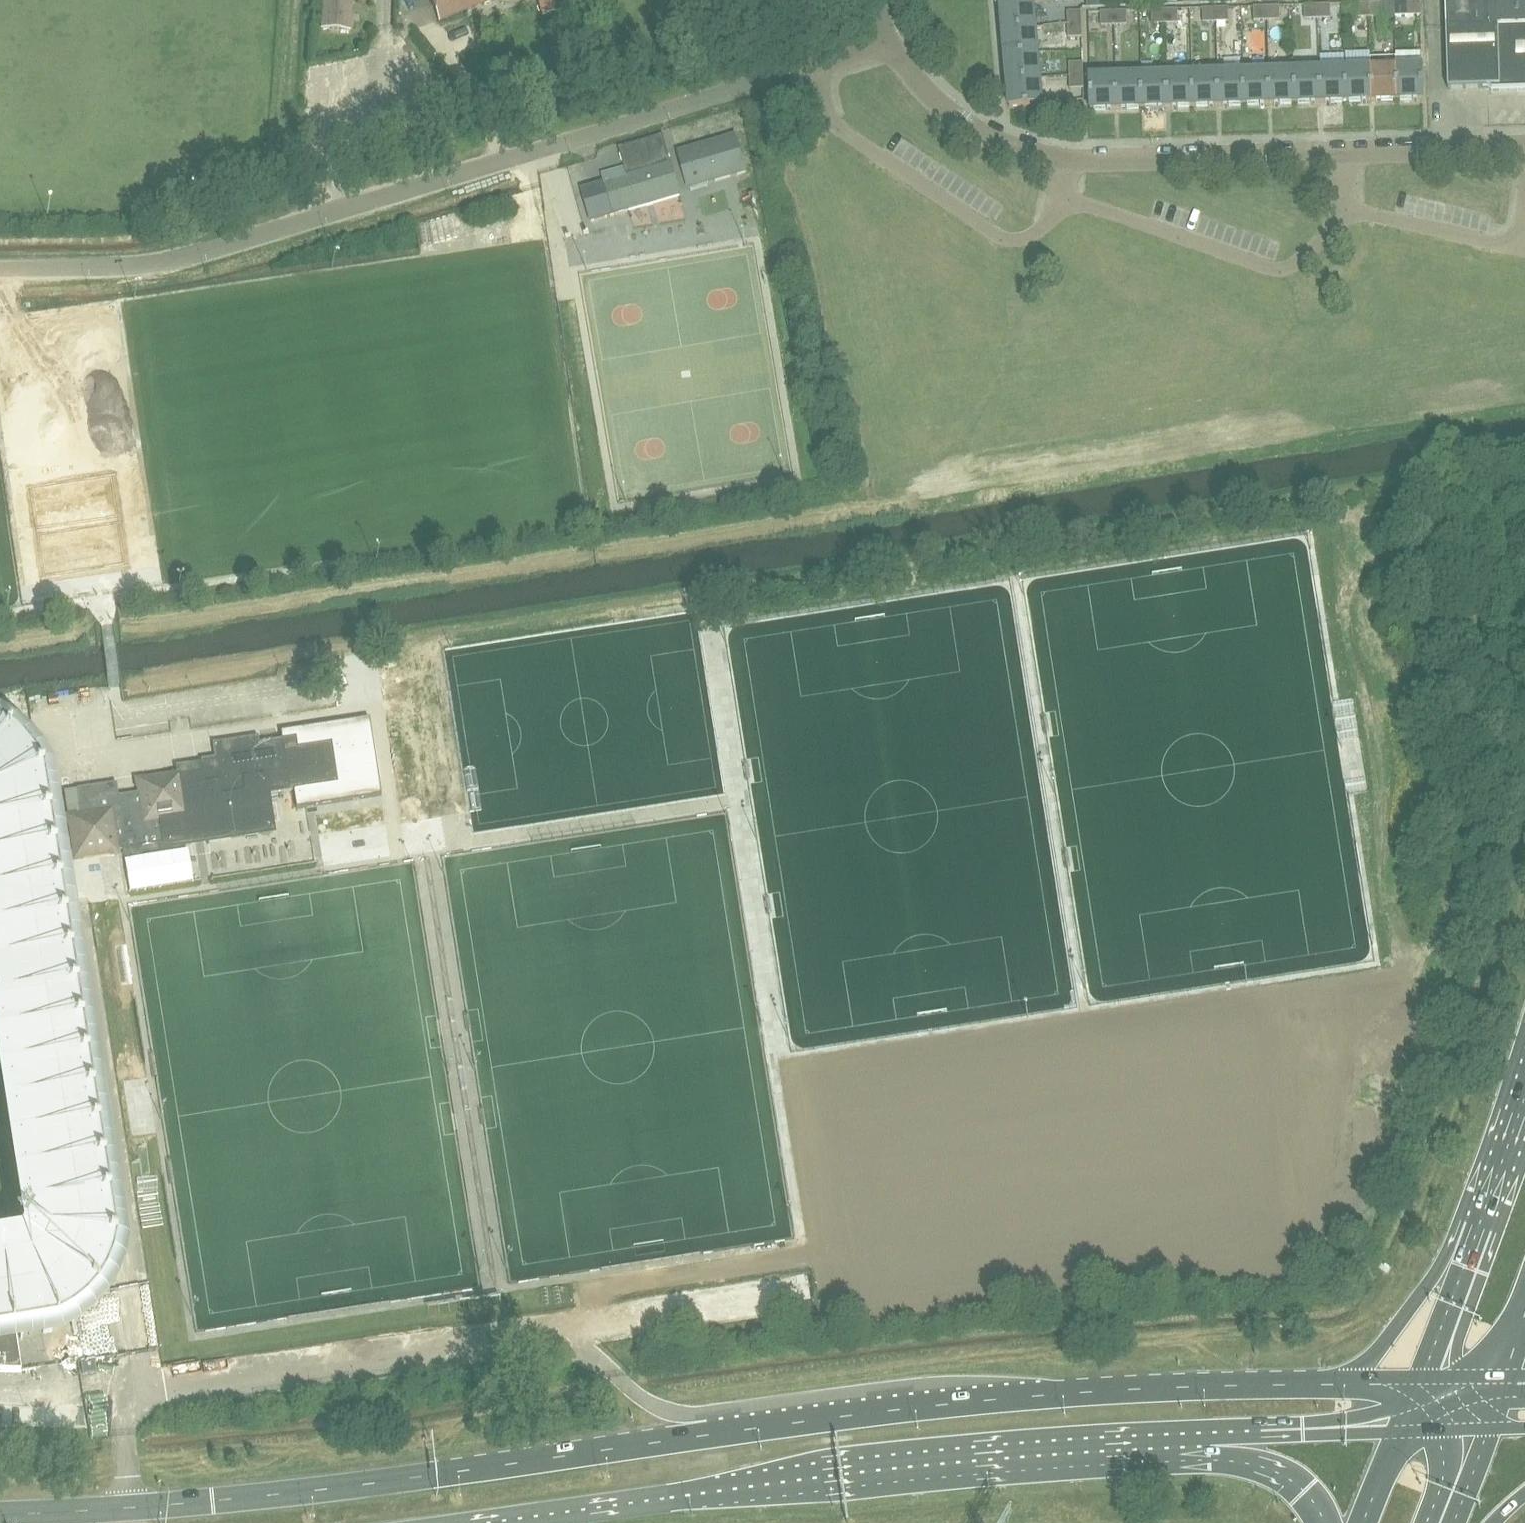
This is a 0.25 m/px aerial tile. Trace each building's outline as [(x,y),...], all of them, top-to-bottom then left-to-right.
[(321,28),(349,30),(351,0),(323,0),(321,28)] [(439,19),(487,0),(431,0),(439,19)] [(1448,89),(1488,88),(1492,91),(1524,90),(1524,0),(1446,0),(1448,89)] [(1002,30),(1036,27),(1034,1),(1000,4),(1002,30)] [(1407,15),(1406,1),(1394,2),(1395,16),(1407,15)] [(1407,15),(1421,15),(1421,1),(1406,1),(1407,15)] [(1369,3),(1369,17),(1381,16),(1381,2),(1369,3)] [(1369,17),(1369,3),(1355,3),(1355,18),(1369,17)] [(1318,19),(1318,4),(1303,5),(1304,19),(1318,19)] [(1318,4),(1318,19),(1330,19),(1330,4),(1318,4)] [(1267,6),(1267,20),(1280,19),(1279,5),(1267,6)] [(1267,20),(1267,6),(1253,6),(1253,20),(1267,20)] [(1215,8),(1216,22),(1228,21),(1228,7),(1215,8)] [(1216,22),(1215,8),(1201,8),(1202,22),(1216,22)] [(1152,24),(1165,24),(1164,9),(1151,10),(1152,24)] [(1164,9),(1165,24),(1189,23),(1189,9),(1164,9)] [(1113,11),(1114,25),(1127,25),(1126,10),(1113,11)] [(1067,24),(1081,23),(1081,11),(1067,11),(1067,24)] [(1114,25),(1113,11),(1100,11),(1100,25),(1114,25)] [(1081,23),(1067,24),(1068,52),(1082,51),(1082,37),(1081,23)] [(1005,56),(1039,53),(1036,27),(1002,30),(1005,56)] [(1007,81),(1041,78),(1039,53),(1005,56),(1007,81)] [(1068,76),(1083,74),(1083,62),(1068,62),(1068,76)] [(1398,100),(1397,67),(1381,67),(1371,68),(1372,100),(1398,100)] [(1398,100),(1423,99),(1422,67),(1397,67),(1398,100)] [(1347,101),(1345,68),(1320,69),(1321,102),(1347,101)] [(1372,100),(1371,68),(1345,68),(1347,101),(1372,100)] [(1321,102),(1320,69),(1294,70),(1295,103),(1321,102)] [(1295,103),(1294,70),(1269,71),(1270,104),(1295,103)] [(1270,104),(1269,71),(1243,72),(1244,105),(1270,104)] [(1244,105),(1243,72),(1218,73),(1219,106),(1244,105)] [(1219,106),(1218,73),(1192,74),(1193,106),(1219,106)] [(1083,74),(1068,76),(1069,88),(1084,88),(1083,74)] [(1168,107),(1166,74),(1141,75),(1142,108),(1168,107)] [(1193,106),(1192,74),(1166,74),(1168,107),(1193,106)] [(1142,108),(1141,75),(1115,76),(1116,109),(1142,108)] [(1116,109),(1115,76),(1090,77),(1091,110),(1116,109)] [(1007,81),(1009,107),(1043,104),(1041,78),(1007,81)] [(613,214),(679,195),(668,154),(666,154),(660,146),(665,144),(662,134),(617,147),(623,167),(602,173),(605,182),(604,182),(613,214)] [(745,172),(734,135),(677,151),(688,188),(745,172)] [(782,149),(791,147),(789,137),(780,139),(782,149)] [(384,728),(396,728),(395,708),(383,708),(384,728)] [(76,906),(54,768),(47,754),(38,741),(35,738),(32,734),(28,731),(21,725),(14,719),(6,715),(0,712),(0,898),(49,1208),(57,1263),(0,1272),(0,1376),(20,1376),(20,1372),(15,1344),(62,1336),(79,1326),(94,1314),(107,1299),(118,1282),(125,1263),(129,1244),(76,906)] [(118,852),(122,851),(125,851),(126,852),(176,845),(176,844),(219,838),(248,834),(248,833),(271,830),(266,795),(270,794),(310,788),(338,784),(332,742),(304,746),(298,747),(296,737),(259,742),(258,736),(213,743),(215,757),(201,760),(201,763),(202,770),(196,771),(196,773),(181,775),(180,773),(177,774),(137,780),(139,793),(118,796),(116,783),(77,789),(79,803),(88,802),(89,813),(81,815),(68,817),(75,860),(118,853),(118,852)] [(44,1333),(53,1332),(51,1321),(42,1322),(44,1333)] [(60,1353),(62,1365),(83,1362),(78,1335),(66,1337),(68,1352),(60,1353)]
